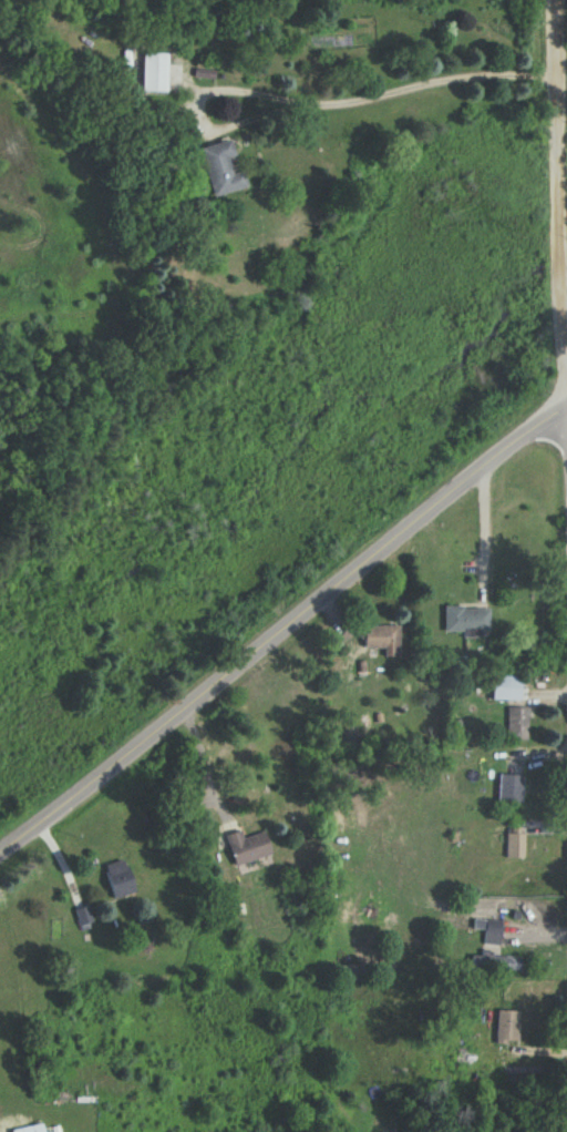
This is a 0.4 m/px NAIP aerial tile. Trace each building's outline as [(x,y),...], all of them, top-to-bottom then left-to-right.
[(141,90),(166,91),(167,54),(142,53),(141,90)] [(245,187),(235,155),(234,156),(229,139),(198,148),(212,196),(245,187)] [(443,631),(462,631),(462,633),(488,634),(488,608),(443,607),(443,631)] [(398,624),(363,626),(363,648),(382,648),(383,656),(399,656),(398,624)] [(490,699),(518,699),(518,675),(490,675),(490,699)] [(527,733),(526,706),(505,707),(506,733),(527,733)] [(496,803),(520,804),(521,775),(498,774),(496,803)] [(262,830),(242,838),(238,829),(222,835),(234,866),(270,853),(262,830)] [(112,898),(133,892),(122,859),(101,865),(112,898)] [(500,920),(473,919),(472,928),(484,929),(483,944),(499,945),(500,920)] [(520,955),(480,954),(480,955),(470,955),(469,972),(520,973),(520,955)] [(494,1044),(517,1044),(518,1010),(495,1009),(494,1044)] [(41,1123),(9,1129),(10,1131),(43,1131),(41,1123)]
